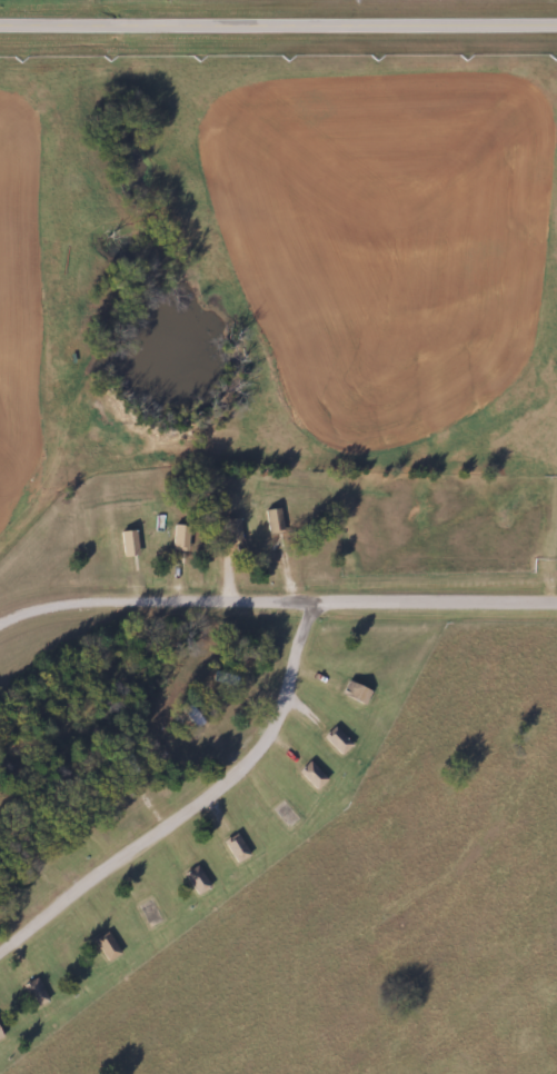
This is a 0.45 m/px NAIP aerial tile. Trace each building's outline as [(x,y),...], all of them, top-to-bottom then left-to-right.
[(263,511),(266,536),(282,534),(279,509),(263,511)] [(224,546),(240,544),(238,519),(221,520),(224,546)] [(184,551),(185,526),(170,526),(169,551),(184,551)] [(117,532),(120,557),(136,556),(133,530),(117,532)] [(370,692),(345,680),(339,694),(364,706),(370,692)] [(350,744),(332,727),(321,738),(339,756),(350,744)] [(296,772),(314,791),(325,779),(307,761),(296,772)] [(247,857),(235,834),(221,841),(233,864),(247,857)] [(208,887),(194,866),(180,875),(195,896),(208,887)] [(105,962),(118,954),(105,932),(92,940),(105,962)]
